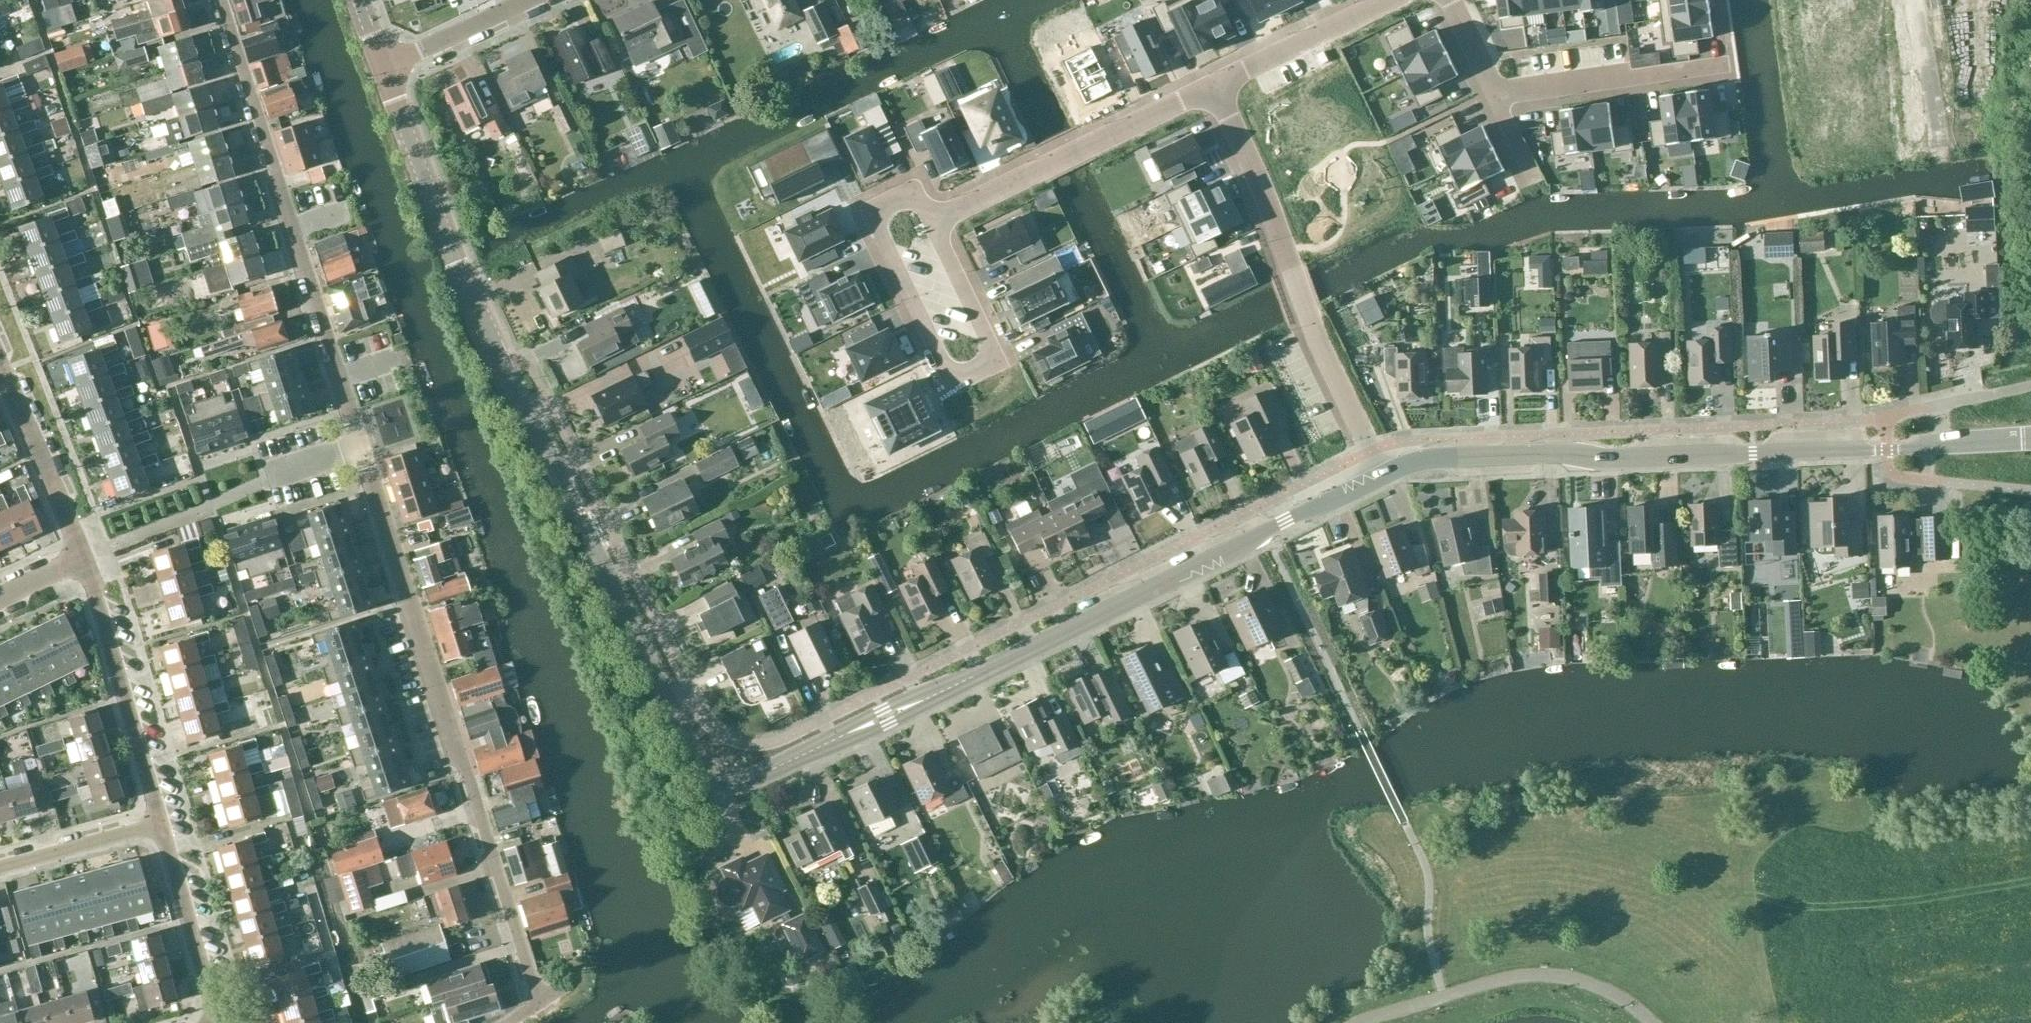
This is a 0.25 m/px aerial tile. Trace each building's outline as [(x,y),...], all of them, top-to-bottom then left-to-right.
[(45,12),(60,7),(60,6),(72,3),(71,0),(42,0),(45,12)] [(111,22),(114,31),(184,10),(181,0),(150,0),(153,9),(141,13),(141,12),(111,22)] [(243,26),(261,21),(256,4),(271,0),(235,0),(243,26)] [(780,29),(803,18),(794,0),(766,0),(780,29)] [(897,19),(907,14),(900,0),(887,0),(897,19)] [(1151,8),(1164,34),(1175,28),(1189,56),(1210,45),(1188,0),(1182,0),(1167,7),(1164,1),(1151,8)] [(1210,45),(1211,45),(1211,44),(1231,34),(1219,7),(1230,2),(1229,0),(1188,0),(1210,45)] [(1261,20),(1280,11),(1281,11),(1282,10),(1277,0),(1252,0),(1261,20)] [(1282,10),(1283,10),(1283,9),(1302,0),(1277,0),(1282,10)] [(1502,29),(1525,26),(1524,17),(1523,17),(1521,0),(1498,0),(1502,29)] [(1524,17),(1545,14),(1543,0),(1521,0),(1523,17),(1524,17)] [(1545,14),(1564,11),(1562,0),(1543,0),(1545,14)] [(1582,0),(1562,0),(1564,11),(1582,9),(1583,9),(1582,0)] [(1604,0),(1582,0),(1583,9),(1582,9),(1582,13),(1606,10),(1604,0)] [(1662,19),(1711,12),(1710,0),(1659,0),(1662,19)] [(1840,31),(1831,32),(1833,44),(1858,41),(1856,29),(1885,25),(1882,1),(1837,7),(1840,31)] [(11,13),(6,3),(0,5),(0,17),(11,13)] [(646,56),(648,52),(644,45),(652,41),(656,49),(682,37),(671,14),(659,19),(651,3),(614,21),(629,52),(630,52),(633,59),(638,60),(646,56)] [(823,3),(803,13),(818,43),(820,42),(823,50),(841,42),(837,34),(838,33),(836,31),(823,3)] [(45,12),(41,13),(47,31),(66,25),(60,7),(45,12)] [(117,41),(142,33),(145,42),(162,37),(190,29),(184,10),(114,31),(117,41)] [(1674,58),(1700,54),(1698,40),(1715,37),(1711,12),(1662,19),(1665,44),(1672,43),(1674,58)] [(276,21),(262,26),(264,34),(243,41),(251,64),(279,54),(274,39),(281,37),(276,21)] [(837,34),(841,42),(847,53),(868,43),(858,21),(836,31),(838,33),(837,34)] [(1122,34),(1113,38),(1131,75),(1139,71),(1144,80),(1145,79),(1144,78),(1162,69),(1163,70),(1164,70),(1141,21),(1139,21),(1140,23),(1122,31),(1121,30),(1120,31),(1122,34)] [(1404,75),(1449,53),(1438,30),(1416,41),(1409,25),(1385,37),(1404,75)] [(578,28),(555,39),(576,83),(589,77),(590,79),(614,68),(601,39),(587,45),(578,28)] [(22,60),(45,50),(38,31),(21,38),(24,45),(17,48),(22,60)] [(158,47),(165,68),(197,58),(196,55),(198,53),(197,49),(194,48),(191,37),(158,47)] [(1359,41),(1352,45),(1357,56),(1364,52),(1359,41)] [(60,73),(88,64),(82,46),(54,55),(60,73)] [(129,66),(148,61),(144,48),(125,54),(129,66)] [(533,91),(546,85),(530,51),(507,62),(511,70),(497,77),(513,111),(537,99),(533,91)] [(1414,97),(1420,108),(1443,97),(1438,86),(1460,75),(1449,53),(1404,75),(1414,97)] [(282,62),(286,61),(283,54),(251,65),(259,89),(288,79),(282,62)] [(49,66),(45,55),(23,65),(27,76),(49,66)] [(199,62),(197,58),(165,68),(169,79),(136,89),(141,103),(172,93),(171,90),(204,80),(201,69),(202,68),(201,63),(199,62)] [(1088,60),(1063,72),(1080,108),(1106,96),(1088,60)] [(948,67),(933,75),(945,100),(947,103),(962,96),(948,67)] [(302,79),(307,77),(304,69),(292,74),(295,81),(261,93),(270,119),(300,109),(296,98),(308,93),(302,79)] [(1862,74),(1837,77),(1839,89),(1848,88),(1851,112),(1896,106),(1892,82),(1864,86),(1862,74)] [(8,107),(7,104),(2,91),(20,84),(17,75),(0,81),(0,110),(8,107)] [(933,75),(922,80),(931,98),(933,97),(937,104),(945,100),(933,75)] [(52,77),(27,83),(31,100),(56,95),(52,77)] [(445,91),(446,92),(464,131),(484,121),(492,138),(507,131),(495,105),(484,111),(469,79),(445,91)] [(141,103),(141,104),(145,117),(177,107),(180,117),(213,106),(211,102),(213,101),(211,97),(209,96),(206,84),(173,95),(172,93),(141,103)] [(1690,92),(1686,93),(1693,142),(1732,137),(1728,111),(1714,113),(1710,89),(1705,90),(1704,86),(1690,88),(1690,92)] [(995,92),(963,108),(981,144),(988,140),(993,151),(1018,139),(995,92)] [(1693,142),(1686,93),(1661,96),(1664,120),(1650,122),(1653,148),(1693,142)] [(7,104),(8,107),(0,110),(0,136),(17,130),(16,127),(11,113),(28,107),(25,98),(7,104)] [(577,128),(564,103),(552,109),(564,134),(566,133),(571,142),(580,138),(575,129),(577,128)] [(1586,107),(1592,152),(1615,148),(1616,153),(1634,151),(1631,125),(1614,127),(1610,104),(1586,107)] [(52,109),(56,125),(70,121),(67,105),(52,109)] [(165,138),(141,144),(144,154),(179,143),(178,140),(219,128),(216,117),(217,115),(216,111),(214,110),(213,106),(180,117),(165,121),(170,136),(164,137),(165,138)] [(1854,136),(1845,137),(1847,149),(1872,146),(1870,133),(1899,129),(1896,106),(1851,112),(1854,136)] [(899,150),(878,107),(864,114),(870,127),(845,139),(864,178),(891,166),(886,156),(899,150)] [(1586,107),(1561,110),(1564,131),(1551,133),(1555,157),(1592,152),(1586,107)] [(663,137),(680,131),(675,116),(658,122),(663,137)] [(16,127),(17,130),(0,136),(0,162),(25,153),(24,149),(19,135),(36,129),(33,121),(16,127)] [(914,123),(898,131),(910,157),(926,149),(940,177),(967,164),(946,121),(919,134),(914,123)] [(275,133),(282,154),(316,143),(309,122),(275,133)] [(1439,148),(1450,170),(1495,149),(1484,126),(1463,136),(1457,125),(1433,137),(1439,148)] [(805,143),(759,166),(774,195),(778,204),(825,181),(819,170),(816,163),(837,152),(826,128),(803,139),(805,143)] [(179,143),(144,154),(147,162),(176,153),(177,156),(191,152),(195,165),(227,154),(226,151),(228,149),(226,145),(224,143),(220,132),(180,145),(179,143)] [(1160,150),(1150,155),(1163,181),(1168,178),(1173,188),(1196,177),(1191,167),(1202,162),(1190,136),(1177,142),(1175,137),(1158,145),(1160,150)] [(24,149),(25,153),(0,162),(0,177),(4,187),(34,176),(32,172),(27,158),(44,152),(41,143),(24,149)] [(323,164),(316,143),(282,154),(288,175),(323,164)] [(55,166),(85,163),(83,146),(53,149),(55,166)] [(1452,195),(1459,210),(1491,195),(1484,182),(1506,171),(1495,149),(1450,170),(1460,191),(1452,195)] [(228,158),(227,154),(195,165),(199,176),(183,181),(184,185),(164,191),(167,199),(194,191),(201,189),(201,187),(234,175),(231,165),(232,163),(231,158),(228,158)] [(49,166),(32,172),(34,176),(4,187),(12,210),(42,199),(35,181),(52,174),(49,166)] [(196,199),(197,204),(201,215),(242,202),(241,198),(243,196),(241,192),(239,191),(235,179),(203,190),(195,193),(194,191),(167,199),(169,207),(196,199)] [(1186,183),(1163,195),(1170,207),(1172,206),(1181,225),(1228,202),(1228,201),(1227,201),(1218,182),(1192,195),(1186,183)] [(1963,203),(1995,197),(1993,182),(1961,187),(1962,197),(1963,203)] [(72,206),(88,199),(83,185),(66,191),(72,206)] [(121,215),(112,191),(99,195),(107,219),(121,215)] [(201,227),(182,233),(186,247),(231,234),(230,229),(249,223),(246,213),(247,211),(246,206),(244,205),(242,202),(201,215),(198,216),(201,227)] [(1228,202),(1181,225),(1190,244),(1188,246),(1194,258),(1217,247),(1211,236),(1238,223),(1229,204),(1229,203),(1228,202)] [(1995,206),(1965,207),(1966,233),(1996,231),(1995,206)] [(51,223),(68,217),(65,208),(46,215),(48,218),(19,228),(28,251),(57,240),(56,237),(51,223)] [(799,227),(786,233),(799,260),(801,259),(806,271),(836,257),(830,245),(840,240),(836,231),(838,230),(837,227),(836,226),(831,216),(832,216),(831,214),(830,214),(829,212),(816,219),(812,212),(796,220),(799,227)] [(1017,218),(977,237),(990,265),(1015,252),(1021,265),(1046,252),(1039,239),(1029,243),(1017,218)] [(327,285),(356,274),(365,270),(355,237),(368,233),(366,227),(342,235),(314,246),(327,285)] [(603,253),(625,245),(619,230),(597,238),(603,253)] [(1800,232),(1801,244),(1826,242),(1825,230),(1800,232)] [(74,231),(56,237),(57,240),(28,251),(36,274),(66,263),(65,260),(60,246),(77,240),(74,231)] [(233,238),(231,234),(186,247),(191,261),(209,255),(213,268),(226,264),(259,254),(258,250),(259,249),(258,243),(256,243),(252,232),(233,238)] [(1794,232),(1765,233),(1766,259),(1795,258),(1794,232)] [(1689,262),(1728,264),(1729,238),(1690,237),(1689,262)] [(1611,241),(1584,242),(1585,264),(1611,264),(1611,241)] [(1255,284),(1238,249),(1223,257),(1232,276),(1210,286),(1217,302),(1255,284)] [(82,254),(65,260),(66,263),(36,274),(44,297),(75,286),(73,282),(68,268),(85,262),(92,260),(89,250),(82,253),(82,254)] [(265,276),(262,265),(264,263),(263,258),(260,258),(259,254),(226,264),(230,278),(204,285),(209,299),(235,291),(233,286),(265,276)] [(569,257),(537,273),(544,286),(539,289),(553,317),(582,303),(571,281),(579,277),(569,257)] [(1007,296),(1005,297),(1006,299),(1019,324),(1018,324),(1019,326),(1021,325),(1050,311),(1051,313),(1064,307),(1063,305),(1065,304),(1067,303),(1066,301),(1065,302),(1054,278),(1063,273),(1055,257),(1008,280),(1014,293),(1007,296)] [(1207,257),(1189,266),(1193,275),(1211,266),(1207,257)] [(147,289),(139,262),(123,267),(131,295),(147,289)] [(367,298),(382,292),(387,290),(383,279),(376,281),(376,280),(375,276),(379,275),(377,270),(373,271),(373,270),(327,288),(335,311),(361,301),(367,299),(367,298)] [(90,276),(73,282),(75,286),(44,297),(52,320),(83,309),(82,305),(76,290),(93,284),(93,285),(101,282),(100,281),(105,280),(102,272),(90,276)] [(825,273),(797,286),(806,305),(814,302),(824,323),(831,319),(832,321),(832,322),(833,323),(834,323),(834,322),(872,304),(873,304),(872,302),(867,293),(867,291),(866,291),(863,285),(864,285),(863,283),(862,283),(858,274),(857,272),(856,273),(845,279),(844,277),(843,278),(844,280),(839,282),(838,280),(837,281),(837,282),(831,286),(825,273)] [(1471,308),(1491,307),(1489,278),(1456,280),(1458,305),(1471,305),(1471,308)] [(238,298),(245,322),(221,329),(224,339),(225,338),(244,333),(275,323),(273,315),(279,313),(271,288),(238,298)] [(386,304),(382,292),(367,298),(367,299),(361,301),(335,311),(342,334),(368,324),(366,316),(375,313),(374,308),(386,304)] [(1978,347),(1977,317),(1989,317),(1988,293),(1967,294),(1967,305),(1950,306),(1950,301),(1942,301),(1936,305),(1933,311),(1933,318),(1936,324),(1942,327),(1949,326),(1950,348),(1978,347)] [(99,299),(82,305),(83,309),(52,320),(61,343),(92,331),(85,314),(103,307),(103,308),(115,303),(111,294),(98,298),(99,299)] [(1370,302),(1360,311),(1369,320),(1378,311),(1370,302)] [(1899,322),(1873,323),(1875,366),(1906,364),(1905,350),(1917,350),(1915,306),(1899,307),(1899,322)] [(623,308),(606,316),(584,327),(589,338),(578,343),(589,366),(639,341),(623,308)] [(1034,353),(1032,354),(1033,355),(1034,355),(1045,379),(1046,381),(1048,380),(1047,380),(1087,361),(1077,340),(1090,334),(1080,314),(1051,328),(1055,335),(1049,338),(1047,339),(1048,340),(1049,340),(1051,345),(1034,353)] [(682,337),(695,362),(734,343),(722,318),(682,337)] [(172,346),(166,321),(148,326),(154,351),(172,346)] [(281,321),(275,323),(244,333),(225,338),(224,339),(200,346),(204,359),(229,352),(228,351),(244,345),(258,346),(259,350),(288,341),(285,332),(285,327),(282,323),(281,321)] [(848,350),(862,379),(902,360),(900,357),(901,356),(900,354),(899,355),(895,346),(896,345),(895,343),(894,344),(892,341),(890,342),(886,332),(878,336),(873,324),(850,335),(856,347),(848,350)] [(1816,337),(1817,379),(1845,378),(1844,348),(1856,348),(1855,324),(1834,325),(1834,336),(1816,337)] [(1689,342),(1691,385),(1719,383),(1718,363),(1732,362),(1731,328),(1709,329),(1709,341),(1689,342)] [(1659,344),(1632,345),(1634,387),(1662,386),(1660,356),(1672,356),(1671,332),(1659,332),(1659,344)] [(1767,334),(1767,335),(1749,336),(1751,382),(1776,381),(1776,372),(1792,372),(1791,333),(1767,334)] [(1530,349),(1512,350),(1513,392),(1542,391),(1540,361),(1552,361),(1551,337),(1530,338),(1530,349)] [(1604,372),(1613,372),(1612,341),(1570,342),(1572,389),(1605,387),(1604,372)] [(67,361),(76,384),(106,373),(105,370),(100,357),(117,350),(114,342),(95,348),(96,351),(67,361)] [(1398,348),(1386,348),(1387,373),(1399,372),(1400,397),(1428,396),(1426,354),(1398,355),(1398,348)] [(263,368),(266,380),(297,371),(290,349),(232,368),(235,377),(263,368)] [(1464,355),(1445,356),(1446,372),(1450,372),(1451,392),(1463,392),(1463,395),(1488,394),(1487,360),(1464,361),(1464,355)] [(122,364),(105,370),(106,373),(76,384),(84,407),(114,396),(113,393),(108,380),(125,374),(122,364)] [(212,384),(227,379),(224,370),(209,375),(212,384)] [(303,391),(297,371),(266,380),(270,392),(243,401),(246,410),(303,391)] [(592,396),(606,425),(646,405),(639,391),(652,385),(645,371),(632,377),(592,396)] [(191,381),(176,385),(179,394),(193,390),(191,381)] [(912,381),(865,404),(889,453),(936,430),(928,413),(926,414),(919,400),(921,399),(912,381)] [(130,386),(113,393),(114,396),(84,407),(92,430),(123,419),(121,415),(117,401),(133,395),(130,386)] [(310,413),(303,391),(246,410),(249,419),(276,410),(280,422),(310,413)] [(1278,416),(1266,391),(1243,402),(1250,415),(1231,424),(1249,462),(1276,449),(1264,423),(1278,416)] [(223,394),(207,399),(222,445),(246,437),(234,401),(226,403),(223,394)] [(222,445),(207,399),(191,405),(194,414),(186,416),(198,453),(222,445)] [(1136,399),(1085,424),(1094,443),(1145,419),(1136,399)] [(138,409),(121,415),(123,419),(92,430),(100,453),(131,442),(129,438),(125,424),(141,418),(138,409)] [(635,476),(674,457),(667,442),(681,435),(669,413),(640,427),(646,439),(622,451),(623,453),(623,456),(622,457),(630,472),(631,472),(634,474),(635,476)] [(13,441),(5,424),(0,427),(0,446),(13,441)] [(1192,433),(1192,434),(1174,443),(1196,488),(1220,477),(1212,460),(1224,455),(1210,425),(1192,433)] [(749,453),(775,443),(769,429),(743,439),(749,453)] [(147,432),(129,438),(131,442),(100,453),(109,476),(140,464),(138,460),(133,446),(150,441),(147,432)] [(179,454),(176,447),(138,460),(140,464),(109,476),(117,498),(147,487),(141,469),(158,463),(158,462),(179,454)] [(697,463),(706,481),(738,465),(729,447),(697,463)] [(1167,503),(1158,485),(1170,479),(1156,448),(1143,454),(1148,465),(1123,477),(1142,515),(1167,503)] [(384,460),(391,481),(425,470),(418,449),(384,460)] [(176,477),(192,473),(188,457),(172,461),(176,477)] [(432,491),(425,470),(391,481),(398,502),(432,491)] [(657,531),(698,511),(684,482),(681,483),(680,481),(668,487),(669,489),(643,501),(657,531)] [(1048,502),(1053,513),(1071,550),(1080,546),(1079,543),(1090,538),(1086,530),(1095,522),(1094,519),(1107,513),(1092,481),(1048,502)] [(21,504),(8,510),(5,511),(18,542),(41,532),(28,503),(31,502),(24,485),(15,489),(21,504)] [(439,512),(432,491),(398,502),(405,523),(439,512)] [(631,512),(642,501),(634,493),(623,505),(631,512)] [(18,542),(5,511),(8,510),(2,495),(0,496),(0,550),(18,542)] [(1813,547),(1816,547),(1816,551),(1820,554),(1824,555),(1836,554),(1836,556),(1863,555),(1862,522),(1849,523),(1848,498),(1834,498),(1834,502),(1811,503),(1813,547)] [(1752,540),(1765,540),(1766,554),(1775,553),(1775,555),(1797,554),(1795,512),(1782,513),(1781,501),(1751,502),(1752,540)] [(1719,503),(1691,505),(1693,547),(1720,545),(1721,559),(1738,558),(1737,529),(1720,530),(1719,503)] [(285,534),(288,544),(346,525),(339,504),(309,514),(313,526),(285,534)] [(1662,506),(1630,507),(1632,553),(1654,552),(1655,566),(1678,565),(1677,524),(1663,525),(1662,506)] [(458,527),(475,521),(470,507),(452,513),(458,527)] [(1606,508),(1570,510),(1572,550),(1573,568),(1601,566),(1602,587),(1622,585),(1620,542),(1608,542),(1606,508)] [(1038,509),(1018,519),(1005,525),(1021,555),(1043,543),(1050,557),(1061,552),(1062,555),(1071,550),(1053,513),(1042,518),(1038,509)] [(1520,555),(1548,554),(1546,512),(1518,513),(1518,520),(1507,521),(1508,543),(1519,543),(1520,555)] [(1495,574),(1489,545),(1476,547),(1469,515),(1455,518),(1436,522),(1446,567),(1464,563),(1466,574),(1495,574)] [(1909,515),(1879,516),(1882,568),(1895,568),(1895,569),(1899,569),(1899,568),(1912,567),(1911,555),(1924,554),(1925,561),(1949,560),(1947,516),(1923,517),(1923,519),(1910,519),(1909,515)] [(274,521),(250,529),(265,574),(281,569),(278,560),(286,557),(274,521)] [(672,560),(684,586),(697,580),(701,581),(702,577),(709,574),(713,575),(715,571),(727,565),(716,543),(727,538),(719,521),(693,533),(698,544),(697,548),(690,551),(686,550),(684,554),(672,560)] [(190,570),(189,566),(185,551),(200,546),(198,538),(206,536),(202,524),(176,531),(180,543),(181,542),(182,547),(152,555),(159,578),(190,570)] [(353,546),(346,525),(288,544),(291,553),(319,544),(322,555),(353,546)] [(1419,577),(1431,572),(1425,546),(1413,551),(1402,526),(1375,537),(1391,577),(1415,568),(1419,577)] [(265,574),(250,529),(226,536),(237,573),(246,570),(249,579),(265,574)] [(994,554),(984,533),(965,542),(970,552),(953,561),(971,599),(996,586),(983,560),(994,554)] [(461,573),(451,539),(431,545),(415,551),(417,559),(416,559),(430,605),(472,592),(466,571),(461,573)] [(359,566),(353,546),(322,555),(326,567),(299,576),(302,585),(317,580),(359,566)] [(1360,610),(1369,607),(1369,595),(1370,595),(1352,549),(1324,559),(1329,572),(1317,577),(1324,597),(1337,592),(1342,605),(1356,600),(1360,610)] [(942,580),(931,558),(920,564),(925,574),(900,586),(919,624),(944,612),(931,585),(942,580)] [(212,559),(205,561),(189,566),(190,570),(159,578),(166,602),(197,593),(195,588),(191,574),(215,568),(212,559)] [(366,587),(359,566),(317,580),(320,589),(332,585),(336,597),(366,587)] [(378,589),(390,585),(385,570),(374,573),(378,589)] [(1545,602),(1558,601),(1557,573),(1544,574),(1545,602)] [(292,577),(268,585),(271,595),(295,587),(292,577)] [(734,601),(739,599),(731,583),(703,597),(709,609),(698,614),(710,638),(744,621),(734,601)] [(197,593),(166,602),(172,625),(204,616),(198,598),(214,593),(211,584),(195,588),(197,593)] [(247,603),(271,595),(268,585),(244,593),(247,603)] [(871,586),(852,595),(850,592),(833,600),(860,653),(885,641),(872,614),(882,609),(871,586)] [(373,608),(366,587),(336,597),(339,608),(327,612),(330,622),(373,608)] [(758,596),(775,630),(793,621),(776,587),(758,596)] [(1263,589),(1227,607),(1248,649),(1284,631),(1263,589)] [(1786,590),(1788,647),(1821,646),(1821,620),(1806,621),(1805,589),(1786,590)] [(438,637),(483,623),(496,619),(492,608),(480,612),(478,604),(462,609),(460,602),(430,611),(438,637)] [(248,608),(253,623),(262,620),(257,605),(248,608)] [(1381,610),(1362,617),(1372,644),(1391,637),(1381,610)] [(65,616),(59,619),(49,620),(49,624),(41,628),(60,668),(68,686),(76,682),(71,670),(75,667),(72,661),(84,656),(65,616)] [(231,621),(239,646),(251,642),(243,617),(231,621)] [(1543,617),(1543,634),(1557,634),(1557,617),(1543,617)] [(267,635),(262,620),(253,623),(258,638),(267,635)] [(327,641),(330,652),(361,642),(354,621),(311,635),(314,644),(327,641)] [(1196,677),(1209,671),(1211,670),(1212,673),(1216,671),(1223,685),(1244,674),(1233,651),(1223,656),(1219,649),(1217,649),(1213,641),(1215,640),(1205,621),(1190,629),(1189,626),(1174,633),(1196,677)] [(790,636),(808,671),(810,676),(838,663),(818,622),(790,636)] [(488,638),(483,623),(438,637),(446,662),(475,653),(481,671),(481,672),(451,682),(459,706),(489,697),(502,693),(505,692),(497,667),(488,638)] [(60,668),(41,628),(37,629),(26,631),(27,635),(18,639),(37,679),(46,697),(54,693),(48,681),(53,678),(50,672),(60,668)] [(162,648),(168,671),(170,671),(199,663),(198,659),(194,644),(209,640),(207,632),(190,636),(191,640),(162,648)] [(720,657),(726,671),(738,697),(743,703),(750,705),(757,703),(785,689),(768,655),(764,657),(761,651),(765,648),(760,637),(749,643),(751,647),(744,651),(742,646),(720,657)] [(18,639),(14,640),(3,642),(4,646),(0,647),(0,659),(14,690),(23,708),(31,704),(25,692),(30,689),(27,683),(37,679),(18,639)] [(258,667),(251,642),(239,646),(247,670),(258,667)] [(367,663),(361,642),(330,652),(334,664),(322,668),(325,677),(367,663)] [(1121,659),(1142,700),(1149,713),(1185,694),(1171,668),(1161,674),(1147,646),(1121,659)] [(285,671),(306,663),(301,650),(280,657),(285,671)] [(265,657),(269,672),(278,669),(273,654),(265,657)] [(1307,676),(1304,671),(1296,654),(1285,660),(1295,682),(1307,676)] [(213,655),(198,659),(199,663),(170,671),(168,671),(175,695),(206,686),(205,682),(201,668),(216,664),(213,655)] [(0,659),(0,718),(0,719),(8,715),(3,702),(7,700),(4,694),(14,690),(0,659)] [(374,683),(367,663),(325,677),(328,686),(340,682),(344,693),(374,683)] [(282,684),(278,669),(269,672),(274,686),(282,684)] [(1116,720),(1131,712),(1114,678),(1100,685),(1094,672),(1067,686),(1085,722),(1111,709),(1116,720)] [(220,678),(205,682),(206,686),(175,695),(181,718),(212,710),(211,705),(207,690),(222,686),(220,678)] [(1246,698),(1262,692),(1257,680),(1241,686),(1246,698)] [(381,704),(374,683),(344,693),(347,705),(335,709),(338,718),(381,704)] [(470,740),(489,734),(492,744),(473,749),(481,774),(524,761),(516,736),(521,732),(520,726),(519,720),(517,714),(514,709),(511,706),(506,703),(502,693),(489,697),(489,699),(460,708),(464,719),(463,719),(470,740)] [(226,701),(211,705),(212,710),(181,718),(187,741),(218,733),(213,714),(230,710),(231,713),(251,707),(247,695),(226,701)] [(278,698),(282,713),(291,710),(287,695),(278,698)] [(1064,749),(1077,743),(1063,715),(1051,721),(1040,699),(1012,713),(1031,750),(1033,749),(1036,755),(1040,757),(1055,751),(1056,753),(1064,749)] [(387,725),(381,704),(338,718),(341,727),(353,723),(357,734),(387,725)] [(69,717),(76,740),(103,732),(96,709),(69,717)] [(296,725),(291,710),(282,713),(287,728),(296,725)] [(979,780),(1021,760),(1007,731),(995,737),(989,724),(959,739),(979,780)] [(394,745),(387,725),(357,734),(361,746),(349,750),(352,759),(394,745)] [(110,755),(103,732),(76,740),(83,763),(110,755)] [(291,739),(296,754),(305,752),(300,737),(291,739)] [(63,738),(50,742),(52,747),(49,748),(51,754),(66,749),(63,738)] [(247,770),(246,767),(261,763),(257,748),(254,739),(237,744),(238,747),(209,755),(216,779),(247,770)] [(52,747),(50,742),(36,747),(39,757),(51,754),(49,748),(52,747)] [(401,766),(394,745),(352,759),(355,768),(367,764),(370,776),(401,766)] [(309,766),(305,752),(296,754),(301,769),(309,766)] [(947,807),(968,797),(957,775),(944,781),(930,752),(904,765),(922,803),(940,794),(947,807)] [(116,777),(110,755),(83,763),(89,785),(116,777)] [(277,758),(261,763),(246,767),(247,770),(216,779),(222,803),(253,794),(252,790),(248,775),(263,771),(264,773),(279,769),(277,758)] [(26,773),(22,759),(12,762),(15,776),(26,773)] [(533,794),(544,790),(535,760),(498,771),(509,804),(492,809),(499,831),(531,821),(525,802),(529,803),(535,801),(533,794)] [(408,787),(401,766),(370,776),(374,787),(362,791),(365,801),(408,787)] [(1236,786),(1229,771),(1206,782),(1213,797),(1236,786)] [(123,799),(116,777),(89,785),(78,789),(76,784),(64,788),(65,792),(63,793),(65,798),(78,794),(80,801),(93,797),(96,808),(123,799)] [(304,780),(309,796),(318,793),(313,777),(304,780)] [(1173,795),(1165,777),(1151,783),(1160,802),(1173,795)] [(293,779),(267,786),(252,790),(253,794),(222,803),(229,826),(260,818),(255,799),(285,790),(297,835),(308,832),(293,779)] [(867,825),(868,824),(874,837),(895,826),(889,814),(900,808),(889,786),(879,791),(874,780),(850,791),(867,825)] [(29,784),(6,790),(13,818),(36,812),(29,784)] [(65,792),(64,788),(50,792),(53,802),(65,798),(63,793),(65,792)] [(428,788),(397,797),(382,802),(390,829),(436,814),(432,802),(433,799),(432,794),(429,793),(428,788)] [(0,792),(0,822),(13,818),(6,790),(0,792)] [(323,807),(318,793),(309,796),(314,810),(323,807)] [(848,842),(828,802),(797,817),(803,829),(784,838),(797,866),(817,856),(817,857),(838,847),(844,860),(853,855),(847,843),(848,842)] [(218,849),(225,872),(256,863),(255,859),(251,846),(267,841),(264,832),(247,837),(248,840),(218,849)] [(332,850),(339,875),(376,863),(384,860),(376,836),(332,850)] [(568,871),(559,840),(543,845),(542,839),(506,850),(516,884),(552,873),(553,876),(568,871)] [(423,886),(457,875),(447,842),(396,858),(403,879),(419,874),(423,886)] [(271,854),(255,859),(256,863),(225,872),(232,895),(263,886),(261,882),(258,868),(274,864),(271,854)] [(726,906),(734,906),(740,903),(742,909),(753,904),(762,922),(780,913),(785,924),(783,925),(801,961),(823,950),(805,914),(792,921),(786,910),(788,909),(779,891),(784,889),(767,855),(745,866),(742,858),(722,868),(727,878),(722,881),(718,887),(717,895),(721,902),(726,906)] [(992,866),(1004,884),(1014,877),(1002,860),(992,866)] [(122,865),(113,867),(130,934),(138,931),(134,915),(151,910),(138,861),(133,862),(122,862),(122,865)] [(382,882),(376,863),(339,875),(351,913),(372,906),(376,905),(370,886),(382,882)] [(98,872),(88,874),(104,937),(113,935),(110,922),(125,917),(113,867),(109,868),(98,868),(98,872)] [(311,870),(302,872),(302,871),(278,878),(278,877),(261,882),(263,886),(232,895),(238,919),(270,910),(269,905),(265,891),(281,887),(282,892),(304,885),(304,886),(314,884),(311,870)] [(549,893),(522,901),(531,929),(567,918),(559,893),(572,889),(567,873),(545,880),(549,893)] [(73,878),(64,881),(80,943),(89,941),(85,928),(101,924),(88,874),(85,875),(84,875),(73,875),(73,878)] [(823,883),(826,896),(842,891),(838,878),(823,883)] [(49,885),(40,887),(56,950),(65,948),(61,935),(77,931),(64,881),(60,882),(60,881),(49,881),(49,885)] [(872,915),(879,912),(884,923),(895,918),(890,906),(886,908),(873,882),(859,889),(872,915)] [(447,927),(471,919),(460,885),(424,897),(430,914),(441,911),(447,927)] [(24,892),(16,894),(32,959),(41,957),(37,941),(52,937),(40,887),(36,888),(25,888),(24,892)] [(294,907),(292,899),(285,901),(285,900),(269,905),(270,910),(238,919),(245,942),(277,933),(275,928),(271,914),(294,907)] [(12,906),(2,908),(6,920),(15,917),(12,906)] [(15,917),(6,920),(9,931),(18,929),(15,917)] [(324,951),(314,917),(275,928),(277,933),(245,942),(252,965),(283,956),(278,938),(294,933),(297,947),(310,943),(313,955),(324,951)] [(452,959),(440,924),(382,944),(393,977),(412,970),(413,973),(452,959)] [(130,939),(136,962),(164,955),(158,932),(130,939)] [(20,938),(11,941),(14,952),(24,950),(23,950),(20,938)] [(120,943),(107,947),(110,956),(123,953),(120,943)] [(170,977),(164,955),(136,962),(143,985),(170,977)] [(305,975),(321,970),(319,962),(302,966),(303,971),(274,979),(280,1002),(310,994),(309,989),(305,975)] [(33,981),(39,980),(35,965),(24,968),(28,980),(33,979),(33,981)] [(426,982),(433,1003),(486,986),(479,965),(426,982)] [(170,977),(133,987),(139,1010),(176,1000),(170,977)] [(389,998),(415,989),(411,977),(385,985),(389,998)] [(33,981),(33,979),(28,980),(32,995),(43,992),(39,980),(33,981)] [(316,1012),(312,997),(328,993),(346,990),(344,981),(325,985),(309,989),(310,994),(280,1002),(286,1022),(293,1022),(317,1017),(316,1012)] [(131,983),(118,986),(121,996),(134,993),(131,983)] [(491,984),(486,986),(433,1003),(440,1022),(469,1022),(468,1020),(500,1009),(491,984)] [(121,996),(118,986),(104,990),(107,1000),(121,996)] [(98,989),(86,992),(63,999),(70,1022),(81,1022),(94,1020),(92,1015),(104,1012),(98,989)] [(63,999),(40,1005),(45,1022),(70,1022),(63,999)] [(332,1008),(316,1012),(317,1017),(293,1022),(319,1022),(318,1021),(349,1013),(347,1004),(332,1008)] [(40,1005),(17,1012),(21,1022),(45,1022),(40,1005)] [(17,1012),(0,1017),(0,1022),(21,1022),(17,1012)] [(626,1012),(612,1022),(635,1022),(626,1012)]
